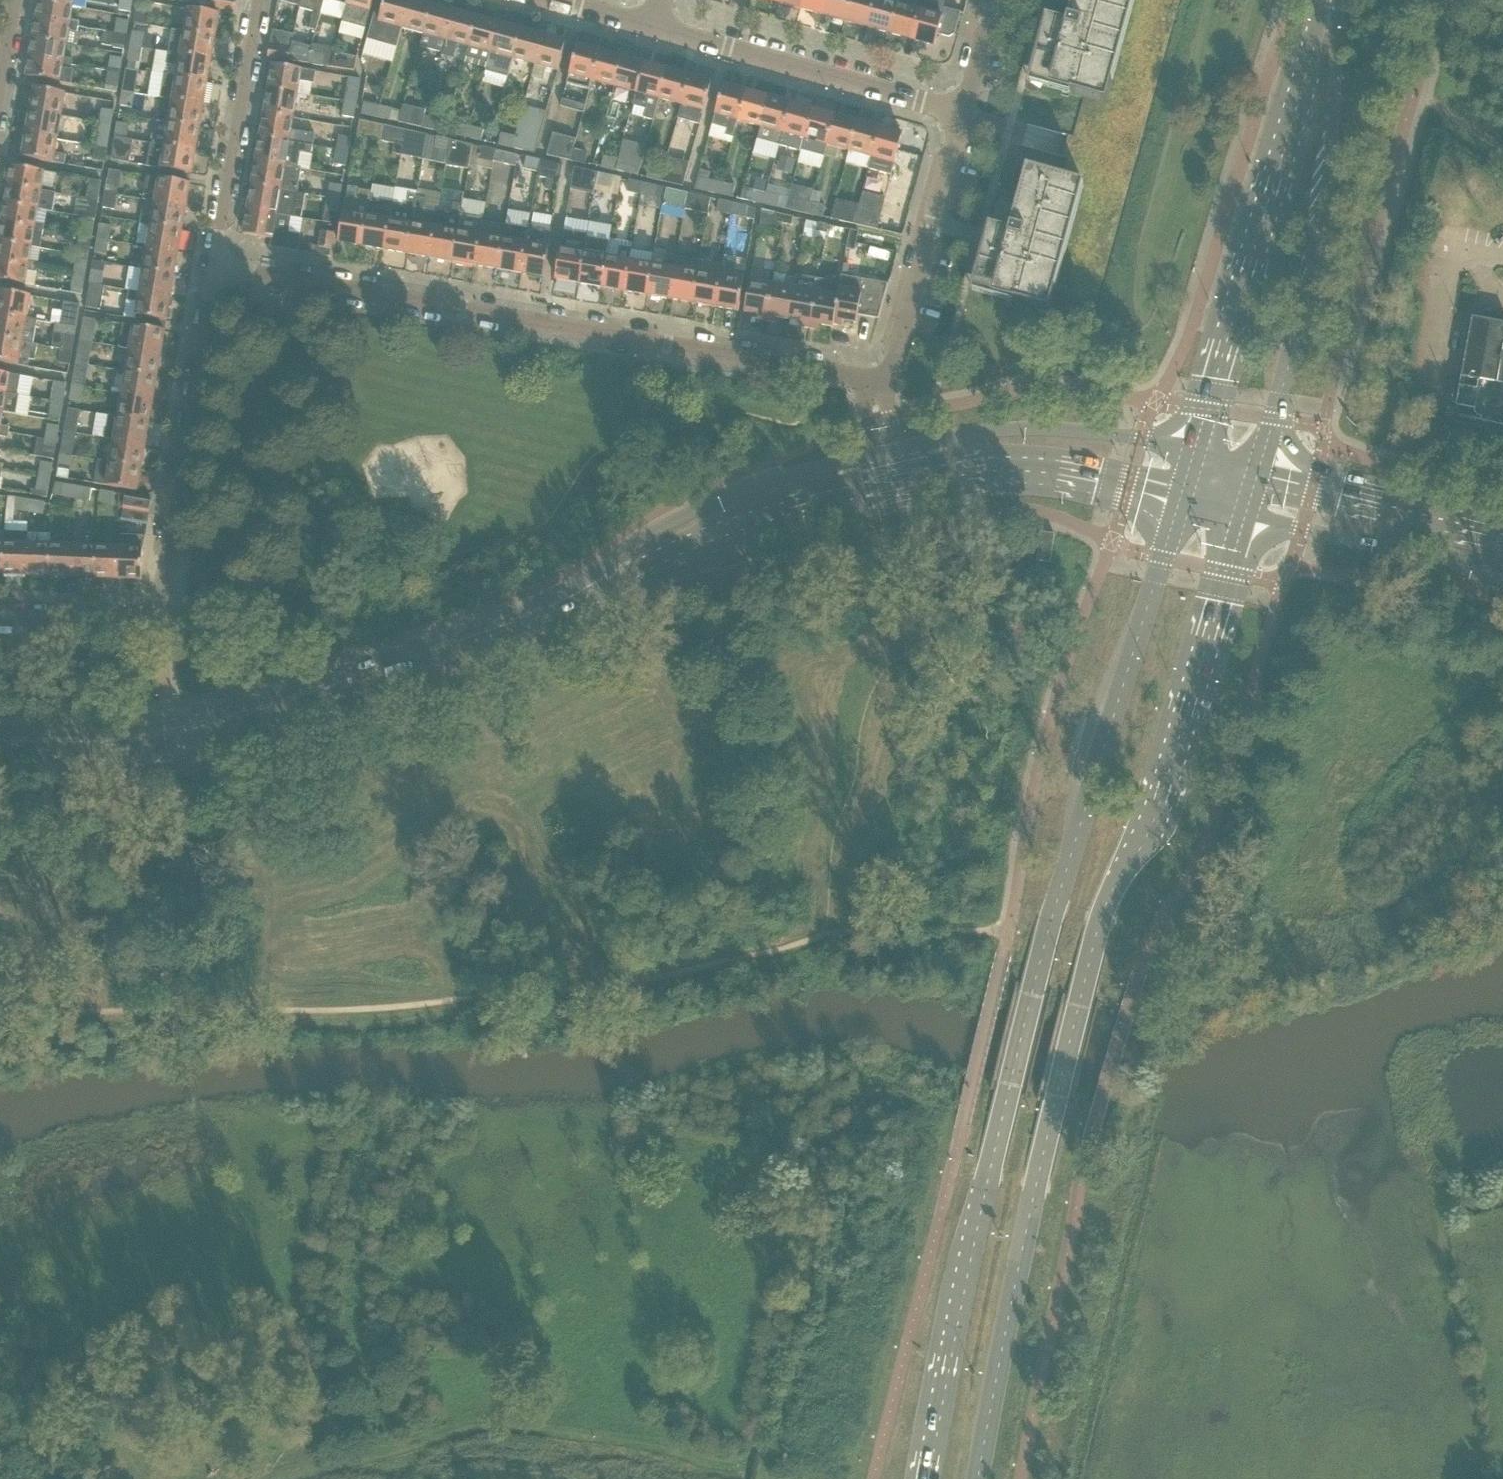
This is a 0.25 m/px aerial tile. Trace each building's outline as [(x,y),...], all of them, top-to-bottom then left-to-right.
[(118,10),(130,12),(130,10),(130,7),(131,0),(120,0),(119,8),(118,10)] [(209,6),(235,10),(237,0),(210,0),(209,6)] [(299,8),(314,12),(309,29),(316,31),(321,14),(325,0),(301,0),(299,6),(299,8)] [(330,0),(325,0),(321,14),(343,20),(347,5),(330,0)] [(343,20),(365,26),(373,0),(348,0),(347,5),(343,20)] [(397,47),(410,0),(379,0),(368,39),(397,47)] [(402,28),(403,28),(424,34),(432,5),(415,0),(410,0),(402,28)] [(803,9),(805,0),(781,0),(780,3),(803,9)] [(824,15),(829,0),(805,0),(803,9),(824,15)] [(846,21),(852,0),(829,0),(824,15),(846,21)] [(869,28),(876,0),(852,0),(846,21),(869,28)] [(891,34),(899,5),(882,0),(876,0),(869,28),(891,34)] [(1012,300),(1048,310),(1053,295),(1067,299),(1096,307),(1180,0),(1049,0),(1046,13),(1054,15),(1053,18),(1040,66),(1053,70),(1048,86),(1069,92),(1084,96),(1073,136),(1068,135),(1062,156),(1067,158),(1061,177),(1026,167),(1016,202),(1000,198),(995,197),(989,222),(997,224),(996,227),(983,275),(996,278),(991,295),(1012,300)] [(39,1),(36,20),(78,27),(79,21),(69,19),(71,6),(39,1)] [(424,34),(421,46),(442,52),(454,11),(432,5),(424,34)] [(891,34),(911,39),(919,10),(899,5),(891,34)] [(919,10),(911,39),(934,46),(937,34),(949,37),(954,34),(960,12),(943,7),(941,16),(919,10)] [(136,8),(134,23),(146,25),(148,11),(136,8)] [(189,9),(185,32),(214,37),(218,14),(189,9)] [(442,52),(442,55),(453,58),(457,43),(469,46),(477,17),(454,11),(442,52)] [(1069,94),(1069,92),(1048,86),(1053,70),(1040,66),(1053,18),(1048,17),(1048,16),(1045,16),(1026,87),(1028,87),(1029,83),(1069,94)] [(469,46),(466,57),(488,63),(491,52),(499,23),(477,17),(469,46)] [(117,19),(115,33),(125,35),(128,20),(117,19)] [(36,20),(33,38),(65,44),(68,30),(77,32),(78,27),(36,20)] [(365,26),(343,20),(339,32),(362,39),(365,26)] [(499,23),(491,52),(486,68),(508,75),(513,58),(521,29),(520,29),(522,23),(509,20),(507,25),(499,23)] [(543,35),(521,29),(513,58),(535,64),(543,35)] [(172,30),(169,53),(211,60),(214,37),(185,32),(172,30)] [(270,46),(268,57),(289,60),(292,41),(293,33),(288,33),(273,30),(270,46)] [(103,31),(101,44),(112,46),(112,47),(123,49),(124,46),(125,35),(115,33),(103,31)] [(132,32),(130,46),(140,48),(141,48),(142,48),(144,33),(133,31),(132,32)] [(566,42),(543,35),(535,64),(558,71),(566,42)] [(33,38),(30,57),(72,64),(72,59),(63,57),(65,44),(33,38)] [(397,47),(368,39),(363,55),(392,63),(397,47)] [(292,41),(289,60),(308,63),(311,48),(311,47),(292,41)] [(308,63),(323,65),(325,50),(334,51),(335,47),(311,43),(311,47),(308,63)] [(457,43),(453,58),(464,61),(466,57),(469,46),(457,43)] [(578,45),(567,83),(590,89),(592,80),(600,51),(578,45)] [(128,58),(128,60),(139,62),(140,60),(142,48),(141,48),(140,48),(130,46),(128,58)] [(325,50),(323,65),(332,67),(334,51),(325,50)] [(335,50),(332,65),(353,69),(356,54),(335,50)] [(592,80),(614,86),(622,57),(600,51),(592,80)] [(169,53),(165,76),(207,83),(211,60),(169,53)] [(110,56),(108,70),(119,72),(121,58),(110,56)] [(72,64),(30,57),(26,76),(68,84),(72,64)] [(488,63),(466,57),(464,62),(486,68),(488,63)] [(614,86),(636,92),(644,63),(622,57),(614,86)] [(653,119),(659,98),(667,69),(644,63),(636,92),(633,104),(646,108),(644,117),(653,119)] [(273,64),(268,89),(297,94),(300,80),(314,82),(315,72),(273,64)] [(558,71),(535,64),(529,85),(552,91),(558,71)] [(508,75),(486,68),(482,83),(504,89),(508,75)] [(659,98),(681,104),(689,76),(667,69),(659,98)] [(119,72),(108,70),(105,89),(116,91),(119,72)] [(124,74),(121,92),(134,94),(136,76),(124,74)] [(161,98),(173,100),(203,105),(207,83),(165,76),(161,98)] [(689,76),(681,104),(677,116),(700,123),(711,82),(689,76)] [(348,77),(344,102),(356,105),(360,79),(359,79),(348,77)] [(311,96),(314,82),(300,80),(297,94),(311,96)] [(734,137),(739,121),(746,92),(724,86),(713,124),(728,128),(726,134),(734,137)] [(35,88),(31,111),(60,116),(64,93),(35,88)] [(268,89),(264,113),(293,118),(297,94),(268,89)] [(121,92),(119,106),(120,106),(131,108),(134,94),(121,92)] [(739,121),(761,127),(769,98),(746,92),(739,121)] [(758,138),(780,144),(791,104),(769,98),(761,127),(758,138)] [(563,99),(561,106),(583,112),(585,105),(563,99)] [(173,100),(169,123),(199,128),(203,105),(173,100)] [(360,113),(378,117),(380,109),(381,105),(363,101),(360,113)] [(344,102),(341,116),(354,118),(356,105),(344,102)] [(646,108),(633,104),(631,113),(644,117),(646,108)] [(780,144),(802,150),(813,110),(791,104),(780,144)] [(380,109),(378,117),(390,120),(392,108),(381,105),(380,109)] [(411,106),(406,124),(421,127),(424,116),(425,109),(411,106)] [(515,138),(513,147),(536,153),(544,121),(546,111),(535,108),(532,118),(521,115),(515,136),(515,138)] [(101,109),(99,123),(110,125),(112,113),(112,110),(101,109)] [(802,150),(799,162),(821,168),(825,153),(835,117),(813,110),(802,150)] [(31,111),(27,134),(57,139),(60,116),(31,111)] [(264,113),(260,137),(313,146),(315,134),(291,130),(293,118),(264,113)] [(424,116),(421,127),(423,127),(434,130),(437,118),(426,116),(424,116)] [(839,149),(849,151),(857,123),(835,117),(825,153),(837,156),(839,149)] [(157,121),(153,144),(195,151),(199,128),(169,123),(157,121)] [(358,133),(357,134),(380,138),(382,126),(360,121),(358,133)] [(452,134),(468,137),(470,128),(471,125),(455,122),(452,134)] [(98,123),(94,145),(95,145),(106,147),(110,125),(99,123),(98,123)] [(115,136),(126,138),(129,125),(117,123),(114,136),(115,136)] [(849,151),(871,157),(879,129),(857,123),(849,151)] [(732,144),(734,137),(726,134),(728,128),(713,124),(710,137),(732,144)] [(470,128),(468,137),(481,140),(484,128),(471,125),(470,128)] [(380,139),(380,140),(394,143),(392,153),(401,155),(402,145),(405,130),(382,126),(380,138),(380,139)] [(879,129),(871,157),(868,170),(891,176),(902,135),(879,129)] [(405,130),(402,145),(425,150),(425,149),(427,135),(405,130)] [(499,143),(513,147),(515,138),(515,136),(501,132),(499,143)] [(573,148),(576,139),(553,133),(547,155),(569,160),(573,148)] [(57,139),(27,134),(23,157),(65,165),(66,155),(54,153),(57,139)] [(427,135),(425,149),(426,149),(424,158),(445,162),(450,140),(427,135)] [(112,157),(111,159),(129,162),(133,142),(133,140),(126,138),(115,136),(115,137),(115,138),(112,157)] [(339,136),(336,149),(338,149),(339,150),(348,151),(350,138),(339,136)] [(260,137),(256,161),(298,168),(301,152),(312,154),(313,146),(260,137)] [(780,144),(758,138),(754,153),(776,159),(780,144)] [(447,163),(467,167),(471,145),(451,140),(447,163)] [(618,160),(616,170),(636,175),(637,175),(644,145),(623,140),(619,158),(618,158),(618,160)] [(195,151),(153,144),(151,144),(147,167),(191,174),(195,151)] [(95,145),(92,160),(104,161),(104,159),(106,147),(95,145)] [(402,145),(401,155),(423,159),(425,150),(402,145)] [(478,158),(493,161),(495,150),(481,147),(478,158)] [(573,148),(569,160),(585,164),(585,163),(588,152),(573,148)] [(336,149),(334,164),(335,164),(345,166),(346,164),(348,151),(339,150),(338,149),(336,149)] [(495,150),(493,161),(515,166),(517,156),(495,150)] [(871,157),(849,151),(846,163),(868,170),(871,157)] [(309,170),(312,154),(301,152),(298,168),(302,169),(309,170)] [(604,156),(602,166),(616,170),(618,160),(604,156)] [(794,160),(780,156),(776,170),(790,174),(794,160)] [(525,157),(523,167),(538,170),(540,160),(525,157)] [(665,158),(663,167),(686,172),(688,163),(665,158)] [(540,160),(538,170),(537,175),(546,177),(558,180),(562,165),(540,160)] [(256,161),(252,185),(296,192),(298,193),(302,169),(298,168),(256,161)] [(645,177),(660,180),(662,170),(663,167),(648,164),(645,177)] [(12,165),(8,185),(50,192),(54,193),(54,187),(51,186),(48,186),(41,185),(44,171),(31,169),(12,165)] [(574,167),(570,189),(593,194),(596,184),(598,173),(574,167)] [(662,170),(660,180),(683,185),(686,172),(663,167),(662,170)] [(107,178),(105,193),(115,195),(116,195),(118,179),(119,178),(119,172),(120,171),(109,170),(108,177),(108,178),(107,178)] [(598,173),(596,184),(609,187),(611,176),(598,173)] [(697,176),(694,188),(697,188),(719,193),(722,181),(700,176),(699,176),(697,176)] [(143,200),(156,202),(185,207),(189,184),(147,177),(143,200)] [(558,180),(546,177),(544,188),(556,191),(558,180)] [(755,178),(753,188),(764,191),(767,181),(755,178)] [(89,179),(86,198),(97,200),(100,181),(91,179),(90,179),(89,179)] [(625,190),(641,194),(643,183),(628,180),(625,190)] [(722,181),(719,193),(732,196),(733,197),(736,185),(734,184),(722,181)] [(330,183),(328,197),(340,199),(342,185),(330,183)] [(643,183),(641,194),(654,197),(657,187),(643,183)] [(8,185),(5,203),(37,209),(52,211),(55,193),(54,193),(50,192),(8,185)] [(252,185),(248,209),(292,216),(296,192),(252,185)] [(371,192),(370,198),(393,202),(395,188),(372,185),(371,192)] [(779,194),(777,206),(787,209),(791,190),(768,185),(767,191),(779,194)] [(787,209),(795,210),(797,199),(811,202),(814,190),(792,185),(791,190),(787,209)] [(743,186),(740,198),(742,198),(763,203),(766,191),(745,186),(743,186)] [(395,188),(393,202),(407,205),(409,195),(417,196),(418,191),(395,187),(395,188)] [(348,188),(347,195),(358,197),(359,190),(348,188)] [(663,202),(685,207),(686,204),(688,193),(666,188),(663,202)] [(426,210),(437,212),(441,193),(418,189),(418,191),(417,196),(428,198),(426,210)] [(441,193),(437,212),(451,215),(453,202),(462,204),(463,199),(464,193),(441,189),(441,193)] [(342,222),(339,242),(362,246),(370,200),(370,198),(371,192),(359,190),(358,197),(347,195),(344,212),(342,222)] [(811,202),(819,204),(822,192),(814,190),(811,202)] [(766,191),(763,203),(764,203),(777,206),(779,194),(767,191),(766,191)] [(854,223),(877,229),(885,197),(863,191),(859,204),(857,213),(854,223)] [(296,192),(292,216),(300,218),(304,194),(298,193),(296,192)] [(105,193),(103,207),(114,209),(114,208),(116,195),(115,195),(105,193)] [(686,204),(685,207),(706,212),(709,198),(688,193),(686,204)] [(654,197),(641,194),(638,206),(660,211),(663,199),(654,197)] [(384,250),(407,254),(417,196),(409,195),(407,205),(393,202),(384,250)] [(407,254),(430,257),(437,212),(426,210),(428,198),(417,196),(407,254)] [(328,197),(325,211),(337,213),(340,199),(328,197)] [(74,214),(94,218),(97,201),(77,198),(74,214)] [(362,246),(384,250),(393,202),(370,198),(370,200),(362,246)] [(831,217),(841,220),(844,209),(857,213),(859,204),(836,198),(831,217)] [(462,204),(460,215),(482,219),(485,203),(463,199),(462,204)] [(795,210),(809,213),(811,202),(797,199),(795,210)] [(717,211),(731,214),(733,203),(719,200),(717,211)] [(156,202),(152,225),(181,230),(185,207),(156,202)] [(430,257),(452,261),(460,215),(462,204),(453,202),(451,215),(437,212),(430,257)] [(685,207),(663,202),(661,214),(682,219),(685,207)] [(811,202),(809,213),(822,216),(825,205),(819,204),(811,202)] [(5,203),(2,222),(43,229),(44,224),(35,223),(37,209),(5,203)] [(733,203),(731,214),(745,217),(747,206),(733,203)] [(757,208),(747,206),(745,217),(754,219),(757,208)] [(292,216),(248,209),(243,233),(271,238),(270,246),(298,251),(301,235),(289,233),(292,216)] [(772,220),(774,212),(763,209),(759,225),(770,227),(772,220)] [(857,213),(844,209),(841,220),(854,223),(857,213)] [(507,210),(505,225),(528,229),(528,225),(530,214),(507,210)] [(337,213),(325,211),(324,222),(335,224),(337,213)] [(772,220),(781,222),(783,214),(774,212),(772,220)] [(533,213),(530,226),(548,229),(551,216),(533,213)] [(783,214),(781,222),(791,224),(793,217),(783,214)] [(452,261),(475,265),(482,221),(483,219),(482,219),(460,215),(452,261)] [(300,218),(292,216),(289,233),(301,235),(303,218),(300,218)] [(566,218),(564,231),(587,235),(589,222),(566,218)] [(83,220),(80,236),(91,237),(94,222),(83,220)] [(817,229),(818,222),(805,220),(802,236),(823,240),(825,231),(817,229)] [(475,265),(497,269),(505,225),(482,221),(475,265)] [(0,233),(0,241),(31,246),(40,248),(43,229),(2,222),(0,233)] [(612,226),(589,222),(587,235),(587,238),(609,242),(610,240),(612,226)] [(817,229),(825,231),(827,224),(818,222),(817,229)] [(100,224),(97,239),(106,240),(107,240),(108,241),(111,226),(110,226),(100,224)] [(1012,302),(1012,300),(991,295),(996,278),(983,275),(996,227),(990,225),(988,224),(968,295),(971,296),(972,291),(1012,302)] [(152,225),(148,247),(178,253),(181,230),(152,225)] [(497,269),(520,273),(528,229),(505,225),(497,269)] [(528,229),(520,273),(543,277),(551,229),(548,229),(530,226),(528,225),(528,229)] [(850,229),(847,239),(856,241),(858,231),(850,229)] [(309,244),(308,252),(330,256),(331,249),(331,247),(334,233),(322,231),(320,246),(309,244)] [(564,231),(556,279),(579,283),(587,238),(587,235),(564,231)] [(91,237),(80,236),(78,247),(89,249),(91,237)] [(587,238),(579,283),(601,287),(607,257),(609,242),(587,238)] [(97,239),(95,252),(105,254),(106,254),(108,241),(107,240),(106,240),(97,239)] [(856,241),(847,239),(845,248),(854,250),(856,241)] [(609,242),(607,257),(618,259),(620,246),(631,248),(632,243),(610,240),(609,242)] [(37,266),(38,261),(28,260),(31,246),(0,241),(0,260),(37,266)] [(607,257),(601,287),(624,291),(629,261),(631,250),(631,248),(620,246),(618,259),(607,257)] [(148,247),(144,270),(174,275),(178,253),(148,247)] [(650,276),(647,295),(669,299),(674,269),(677,257),(665,255),(665,250),(655,248),(654,254),(652,265),(650,276)] [(631,250),(629,261),(652,265),(654,254),(631,250)] [(674,269),(669,299),(692,303),(697,273),(699,261),(677,257),(674,269)] [(76,259),(74,273),(84,275),(87,261),(76,259)] [(0,260),(0,280),(24,284),(26,270),(36,272),(37,266),(0,260)] [(624,291),(647,295),(652,265),(629,261),(624,291)] [(722,265),(699,261),(697,273),(720,277),(722,265)] [(92,269),(89,284),(90,284),(101,286),(104,271),(103,271),(99,270),(92,269)] [(144,270),(140,293),(170,298),(174,275),(144,270)] [(72,285),(71,292),(81,294),(82,287),(84,275),(74,273),(72,282),(72,285)] [(692,303),(715,306),(720,277),(697,273),(692,303)] [(794,288),(788,319),(801,321),(800,326),(809,328),(818,279),(796,275),(794,288)] [(888,284),(840,275),(839,282),(831,327),(832,327),(833,324),(842,325),(843,320),(856,323),(857,314),(878,318),(888,284)] [(720,277),(715,306),(738,310),(743,281),(720,277)] [(818,279),(809,328),(819,330),(820,324),(831,327),(839,282),(818,279)] [(756,319),(764,320),(771,284),(749,280),(744,311),(757,314),(756,319)] [(90,285),(86,307),(100,310),(100,307),(103,290),(103,287),(104,287),(101,286),(90,284),(90,285)] [(776,317),(788,319),(794,288),(771,284),(764,320),(775,322),(776,317)] [(25,319),(29,295),(0,290),(0,314),(25,319)] [(170,298),(140,293),(128,291),(127,300),(138,302),(136,316),(166,321),(170,298)] [(64,302),(60,322),(76,325),(79,304),(64,302)] [(33,343),(37,321),(25,319),(0,314),(0,337),(33,343)] [(83,316),(79,340),(92,342),(96,318),(83,316)] [(1502,425),(1502,324),(1470,317),(1457,404),(1475,409),(1475,413),(1477,417),(1502,425)] [(61,348),(71,350),(76,325),(60,322),(54,321),(50,344),(61,346),(61,348)] [(119,347),(130,349),(160,354),(164,330),(123,323),(119,347)] [(0,337),(0,361),(28,366),(29,358),(35,359),(38,344),(33,343),(0,337)] [(79,340),(76,355),(89,357),(92,342),(79,340)] [(71,350),(61,348),(59,362),(69,363),(71,350)] [(130,349),(126,371),(156,376),(160,354),(130,349)] [(73,372),(71,385),(83,387),(86,374),(86,373),(73,371),(73,372)] [(126,371),(122,394),(152,399),(156,376),(126,371)] [(8,373),(0,372),(0,392),(19,395),(29,397),(32,377),(8,373)] [(54,388),(52,401),(63,403),(65,387),(66,383),(55,381),(54,385),(54,388)] [(83,387),(71,385),(68,399),(81,401),(83,387)] [(2,411),(14,413),(17,411),(19,395),(0,392),(0,411),(2,411)] [(122,394),(119,417),(148,422),(152,399),(122,394)] [(62,403),(52,401),(49,414),(60,416),(62,403)] [(104,438),(115,439),(144,445),(148,422),(119,417),(107,415),(104,438)] [(66,417),(63,431),(76,433),(78,419),(66,417)] [(48,424),(45,438),(56,440),(59,426),(48,424)] [(75,433),(63,431),(61,444),(73,446),(75,433)] [(45,439),(43,452),(54,454),(56,440),(45,438),(45,439)] [(115,439),(111,462),(140,467),(144,445),(115,439)] [(57,468),(69,470),(72,456),(59,454),(57,468)] [(140,467),(111,462),(98,460),(94,483),(136,491),(140,467)] [(41,462),(39,475),(50,477),(52,463),(41,462)] [(32,489),(31,493),(33,494),(47,496),(47,495),(50,477),(39,475),(36,490),(35,490),(34,490),(32,489)] [(53,494),(75,497),(77,486),(55,482),(53,494)] [(77,486),(75,497),(90,500),(92,489),(77,486)] [(100,491),(98,502),(112,504),(114,493),(100,491)] [(122,517),(147,522),(151,499),(126,494),(122,517)] [(16,497),(14,509),(29,512),(31,500),(16,497)] [(31,500),(29,512),(43,514),(45,502),(31,500)] [(4,543),(3,573),(26,574),(27,545),(27,544),(27,533),(4,532),(4,543)] [(1037,562),(1050,564),(1054,534),(1041,533),(1037,562)] [(119,547),(117,578),(141,579),(143,548),(145,536),(119,534),(119,547)] [(26,574),(49,575),(50,545),(27,544),(26,574)] [(49,575),(71,576),(73,545),(50,545),(49,575)] [(71,576),(94,577),(96,546),(73,545),(71,576)] [(94,577),(117,578),(119,547),(96,546),(94,577)]
